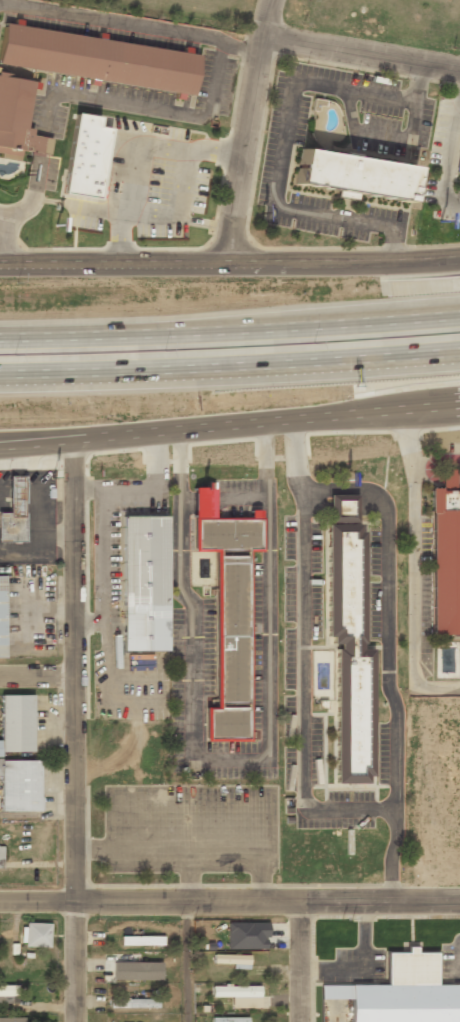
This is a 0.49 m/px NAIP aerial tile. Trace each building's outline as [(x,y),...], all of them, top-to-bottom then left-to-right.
[(198,54),(2,26),(0,39),(0,67),(192,95),(198,54)] [(48,157),(51,138),(24,134),(32,81),(0,76),(0,150),(48,157)] [(74,112),(60,192),(99,199),(112,128),(99,126),(101,117),(74,112)] [(459,150),(453,149),(449,174),(459,176),(459,145),(459,150)] [(297,152),(294,184),(407,201),(409,170),(297,152)] [(0,512),(0,544),(24,543),(24,477),(7,477),(7,512),(0,512)] [(247,741),(247,550),(259,550),(259,511),(248,511),(248,518),(211,518),(211,488),(193,488),(193,550),(216,550),(215,708),(205,708),(205,740),(247,741)] [(429,489),(428,515),(432,515),(431,640),(459,640),(459,490),(429,489)] [(371,649),(361,649),(361,494),(331,494),(331,783),(371,783),(371,649)] [(166,517),(121,517),(121,652),(167,652),(166,517)] [(39,758),(32,758),(31,696),(0,696),(0,741),(0,777),(0,813),(39,813),(39,758)] [(227,949),(267,949),(267,922),(227,923),(227,949)] [(49,948),(50,923),(23,923),(22,947),(49,948)] [(120,937),(121,946),(163,945),(163,936),(120,937)] [(321,999),(351,999),(351,1021),(459,1021),(459,984),(436,984),(436,953),(417,953),(417,947),(406,947),(406,953),(386,953),(386,985),(321,985),(321,999)] [(232,969),(249,969),(249,955),(213,954),(213,964),(232,964),(232,969)] [(161,981),(161,963),(112,962),(112,980),(161,981)] [(0,985),(0,996),(17,996),(17,985),(0,985)] [(212,997),(232,997),(232,1008),(260,1008),(260,986),(212,987),(212,997)] [(109,1009),(158,1008),(158,998),(109,1000),(109,1009)]
